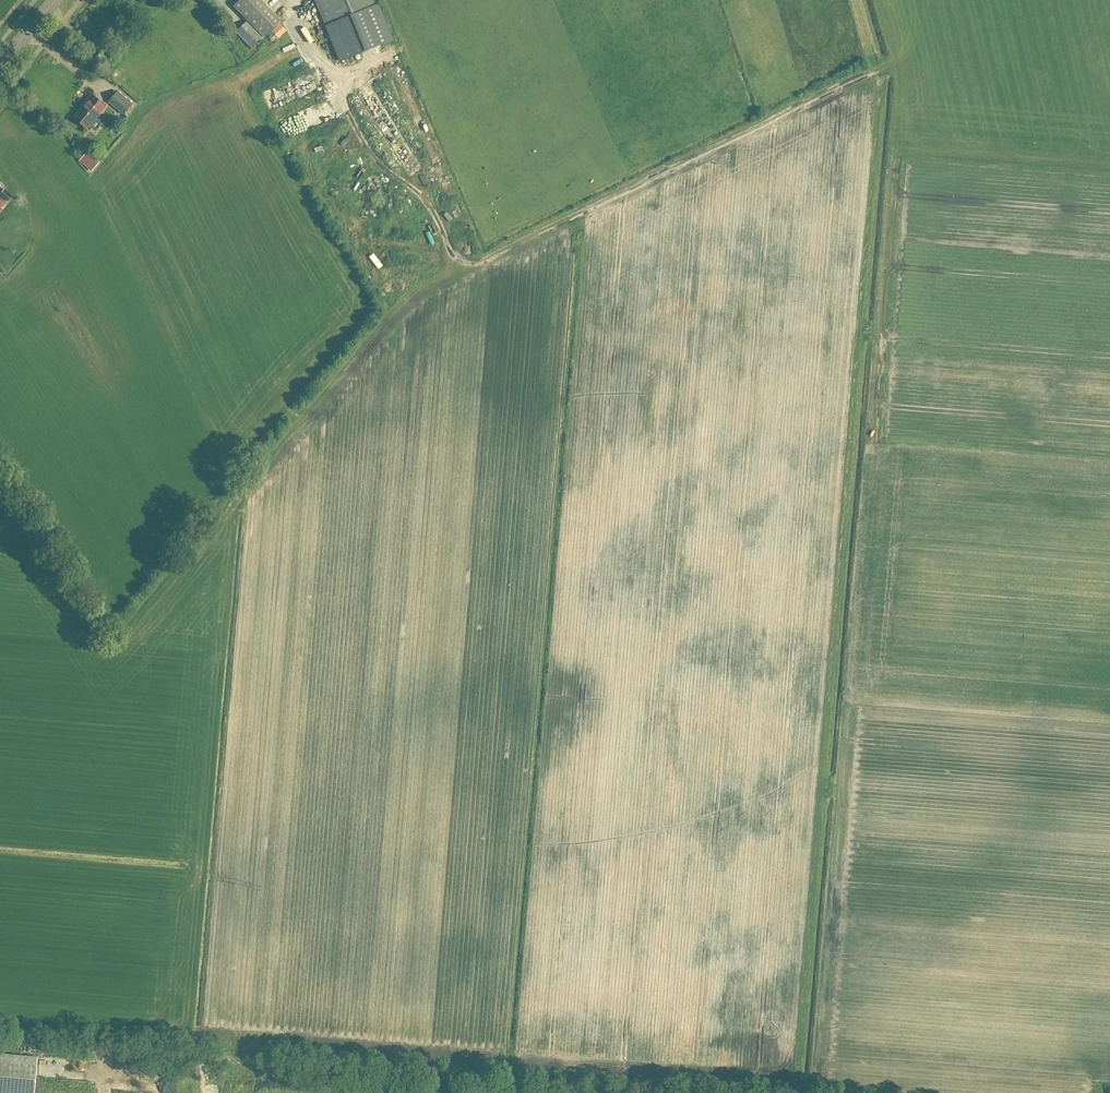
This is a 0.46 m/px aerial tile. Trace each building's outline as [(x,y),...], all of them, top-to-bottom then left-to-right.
[(282,22),(260,0),(240,0),(234,6),(266,38),(282,22)] [(376,0),(315,0),(340,62),(392,40),(376,0)] [(252,49),(264,38),(247,21),(236,32),(252,49)] [(295,84),(265,91),(269,106),(298,99),(295,84)] [(124,114),(127,111),(133,104),(117,91),(109,101),(124,114)] [(87,128),(106,106),(92,94),(84,103),(85,104),(74,117),(87,128)] [(77,157),(91,169),(98,161),(84,149),(77,157)] [(9,199),(24,212),(32,202),(17,189),(9,199)] [(38,1058),(0,1054),(0,1092),(34,1092),(38,1058)]
